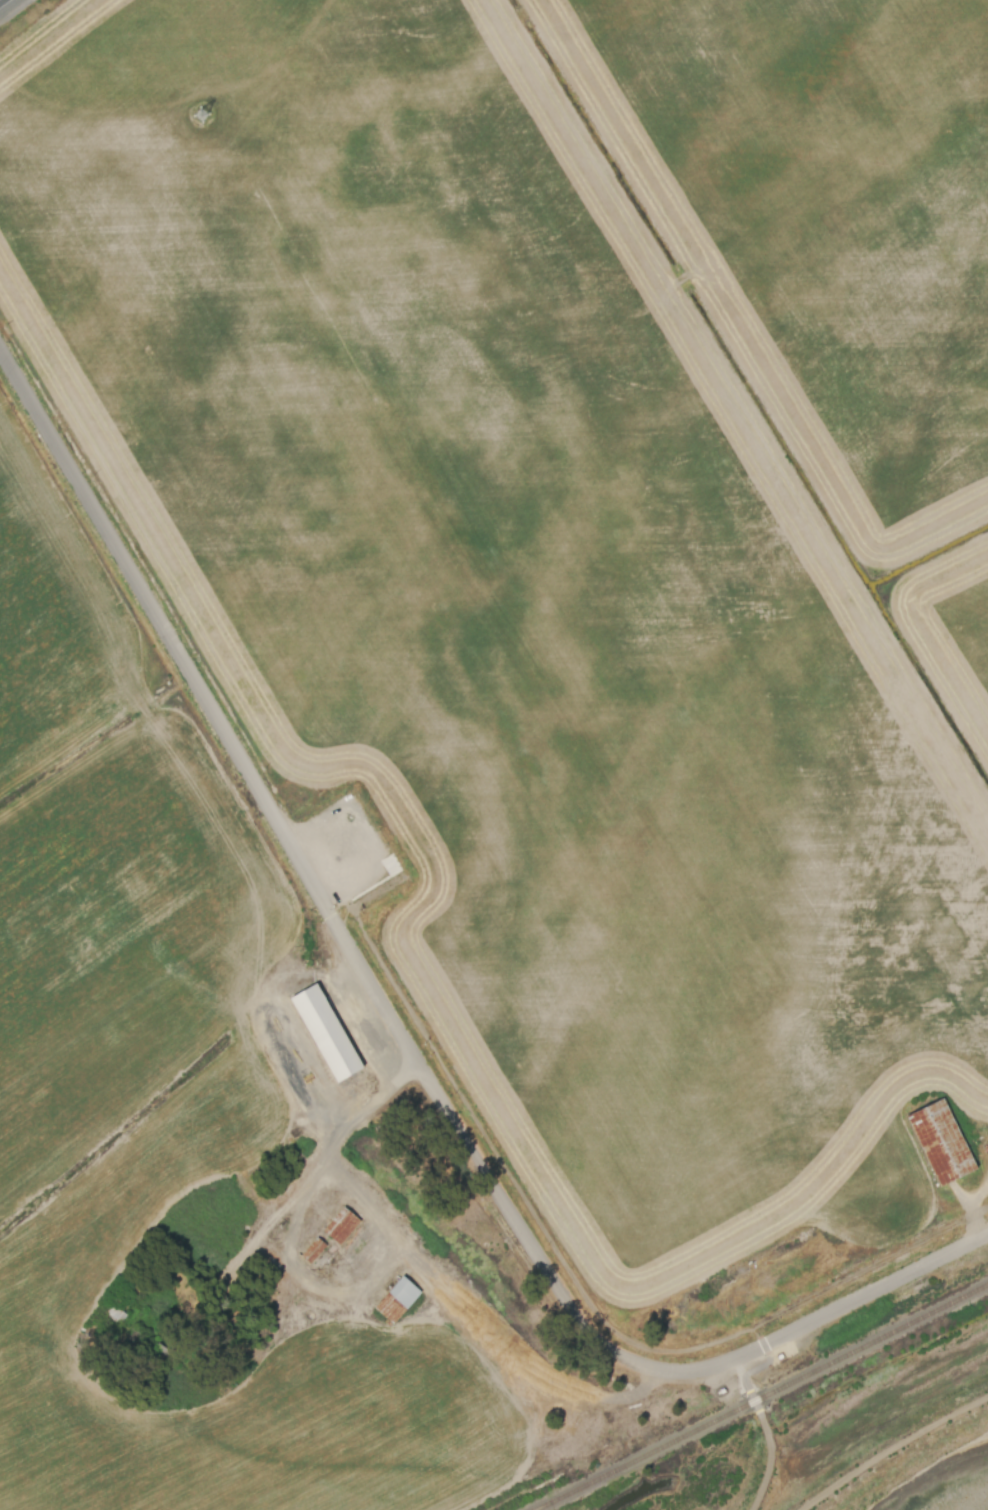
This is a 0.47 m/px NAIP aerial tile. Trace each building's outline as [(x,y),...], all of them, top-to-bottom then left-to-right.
[(288,1005),(313,988),(363,1069),(337,1085),(288,1005)] [(906,1122),(941,1103),(976,1175),(941,1193),(906,1122)] [(324,1232),(344,1208),(360,1222),(340,1246),(324,1232)] [(318,1238),(328,1247),(314,1264),(303,1256),(318,1238)] [(374,1311),(390,1293),(408,1309),(392,1328),(374,1311)] [(115,1302),(128,1314),(118,1325),(106,1314),(115,1302)] [(226,1360),(238,1369),(231,1378),(219,1368),(226,1360)]
